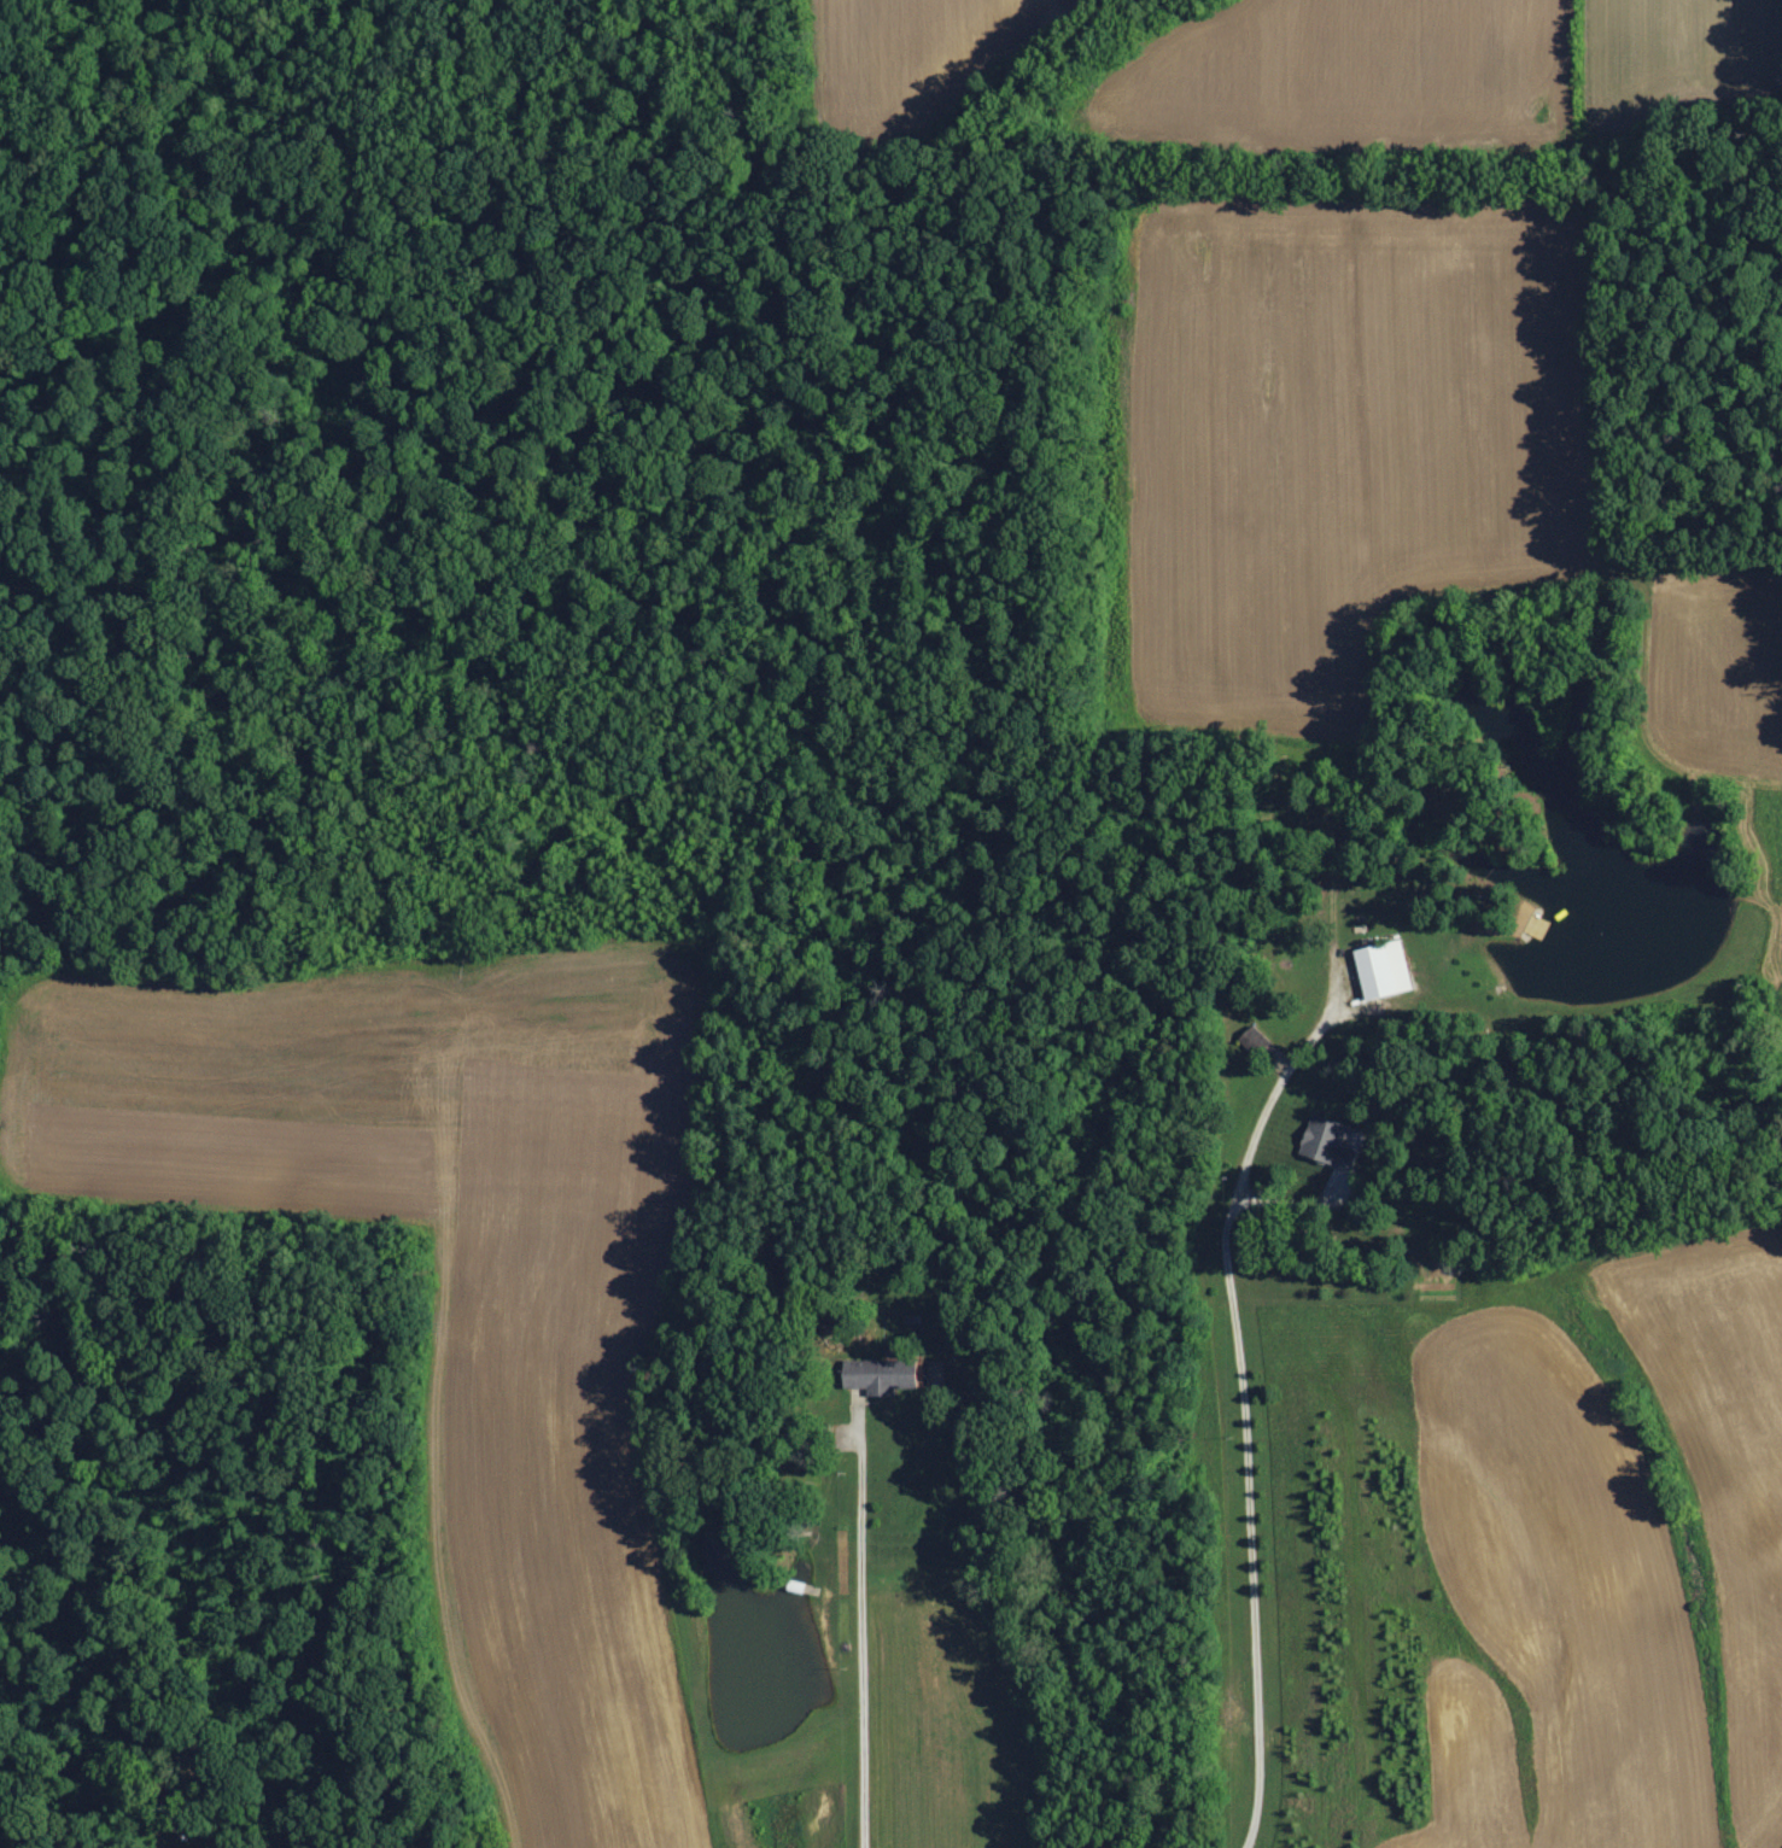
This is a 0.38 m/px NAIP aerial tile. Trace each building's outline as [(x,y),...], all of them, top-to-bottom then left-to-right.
[(1416,989),(1403,939),(1356,951),(1369,1001),(1416,989)] [(1257,1058),(1273,1044),(1256,1026),(1240,1040),(1257,1058)] [(1350,1125),(1314,1113),(1301,1154),(1356,1172),(1363,1151),(1343,1144),(1350,1125)] [(845,1389),(869,1389),(869,1396),(898,1396),(898,1389),(919,1389),(919,1361),(846,1360),(845,1389)]
